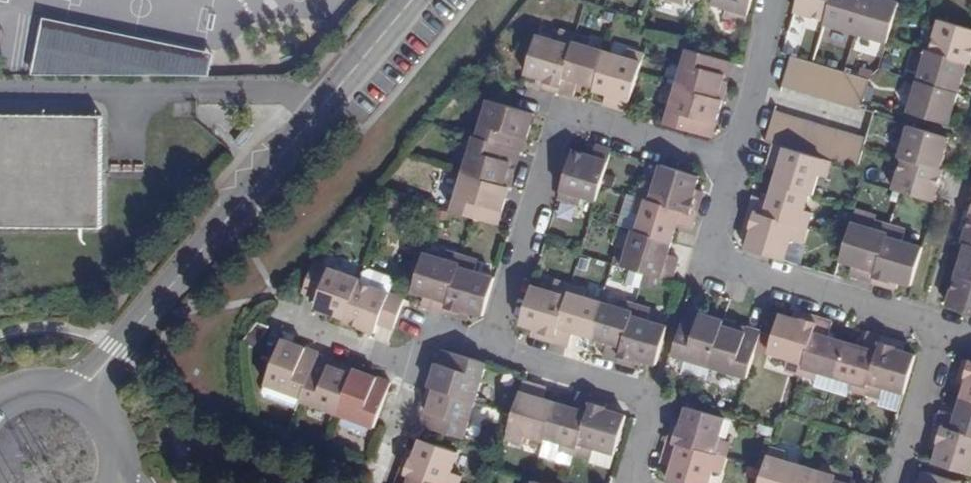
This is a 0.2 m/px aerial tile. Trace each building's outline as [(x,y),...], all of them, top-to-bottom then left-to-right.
[(713,3),(726,7),(725,14),(746,19),(752,0),(714,0),(713,3)] [(832,0),(798,0),(795,10),(826,18),(832,0)] [(856,31),(865,0),(832,0),(826,18),(825,21),(856,31)] [(890,37),(899,6),(901,1),(897,0),(865,0),(856,31),(889,41),(890,37)] [(968,61),(970,62),(970,28),(940,19),(931,50),(968,61)] [(41,75),(212,76),(216,56),(48,20),(37,75),(41,75)] [(559,91),(576,33),(560,28),(557,39),(536,33),(524,73),(536,77),(538,72),(547,75),(543,87),(559,91)] [(591,38),(576,33),(559,91),(572,95),(577,80),(596,85),(606,49),(589,44),(591,38)] [(622,54),(606,49),(596,85),(595,89),(606,92),(604,104),(613,106),(628,111),(639,73),(645,52),(624,47),(622,54)] [(729,75),(734,60),(687,47),(677,83),(717,95),(723,97),(727,84),(721,83),(724,74),(729,75)] [(918,79),(959,92),(968,61),(931,50),(927,48),(918,79)] [(783,84),(797,89),(806,59),(792,55),(783,84)] [(797,89),(810,93),(819,63),(814,61),(806,59),(797,89)] [(810,93),(822,96),(831,67),(819,63),(810,93)] [(822,96),(836,101),(844,71),(831,67),(822,96)] [(836,101),(849,105),(858,75),(844,71),(836,101)] [(536,77),(535,84),(543,87),(547,75),(538,72),(536,77)] [(727,84),(729,75),(724,74),(721,83),(727,84)] [(862,109),(865,98),(870,79),(858,75),(849,105),(862,109)] [(908,111),(950,124),(959,92),(918,79),(908,111)] [(666,122),(712,135),(721,106),(715,105),(717,95),(677,83),(666,122)] [(721,106),(723,97),(717,95),(715,105),(721,106)] [(527,110),(499,101),(490,99),(479,137),(521,150),(524,151),(533,122),(525,120),(527,110)] [(536,113),(527,110),(525,120),(533,122),(536,113)] [(776,112),(767,140),(775,142),(781,144),(789,116),(776,112)] [(100,227),(100,115),(0,115),(0,226),(100,227)] [(802,120),(789,116),(781,144),(794,148),(802,120)] [(815,124),(802,120),(794,148),(807,152),(815,124)] [(828,128),(815,124),(807,152),(820,156),(828,128)] [(899,156),(904,158),(940,168),(949,136),(908,124),(899,156)] [(820,156),(831,160),(832,160),(841,132),(828,128),(820,156)] [(841,132),(832,160),(846,164),(854,136),(841,132)] [(479,137),(475,136),(465,172),(504,184),(510,186),(514,173),(508,171),(511,163),(517,164),(521,150),(479,137)] [(846,164),(858,168),(865,146),(867,140),(854,136),(846,164)] [(779,169),(775,182),(810,192),(815,193),(819,177),(826,179),(831,160),(820,156),(807,152),(794,148),(781,144),(775,142),(771,157),(785,161),(783,167),(779,169)] [(588,153),(574,149),(560,197),(581,203),(584,195),(599,199),(603,184),(614,148),(599,143),(595,157),(588,156),(588,153)] [(769,166),(779,169),(783,167),(785,161),(771,157),(769,166)] [(904,158),(895,189),(901,190),(936,201),(938,193),(945,170),(940,168),(904,158)] [(700,173),(662,162),(655,184),(645,181),(641,196),(698,212),(703,198),(692,195),(694,186),(697,185),(700,173)] [(514,173),(517,164),(511,163),(508,171),(514,173)] [(504,184),(465,172),(453,211),(473,217),(498,225),(507,196),(501,194),(504,184)] [(810,192),(775,182),(770,196),(756,193),(751,209),(807,226),(812,210),(806,208),(810,192)] [(510,186),(504,184),(501,194),(507,196),(510,186)] [(706,188),(697,185),(694,186),(692,195),(703,198),(706,188)] [(698,212),(641,196),(636,211),(644,214),(639,230),(675,241),(680,224),(694,228),(698,212)] [(857,206),(853,219),(874,226),(876,219),(877,212),(857,206)] [(751,234),(747,247),(786,259),(792,238),(803,241),(807,226),(751,209),(747,224),(757,226),(755,233),(751,234)] [(853,219),(847,238),(841,259),(853,262),(850,272),(858,274),(875,279),(892,223),(876,219),(874,226),(853,219)] [(901,280),(912,284),(923,245),(903,239),(906,228),(892,223),(875,279),(890,284),(893,274),(899,276),(901,280)] [(744,232),(751,234),(755,233),(757,226),(747,224),(744,232)] [(639,230),(636,230),(631,249),(622,247),(617,263),(646,272),(673,280),(677,265),(680,256),(671,254),(673,249),(675,241),(639,230)] [(968,242),(958,273),(970,277),(970,243),(968,242)] [(442,260),(426,255),(414,293),(424,296),(425,294),(433,296),(430,307),(445,312),(461,257),(445,252),(442,260)] [(476,262),(461,257),(445,312),(460,316),(463,307),(471,309),(471,314),(484,317),(496,277),(474,270),(476,262)] [(360,280),(362,275),(316,260),(305,289),(321,296),(319,302),(348,313),(360,280)] [(380,320),(395,325),(407,296),(389,290),(393,279),(391,273),(370,266),(364,268),(362,275),(360,280),(348,313),(346,318),(376,328),(380,320)] [(958,273),(952,293),(950,302),(949,303),(970,310),(970,277),(958,273)] [(899,287),(901,280),(899,276),(893,274),(890,284),(899,287)] [(554,290),(535,284),(523,323),(534,326),(538,323),(545,326),(542,335),(558,340),(574,284),(557,280),(554,290)] [(588,289),(574,284),(558,340),(572,344),(576,332),(593,337),(604,301),(587,295),(588,289)] [(425,294),(424,296),(422,305),(430,307),(433,296),(425,294)] [(621,358),(637,304),(620,299),(619,305),(604,301),(593,337),(607,341),(603,353),(621,358)] [(653,309),(637,304),(621,358),(636,363),(639,353),(646,354),(647,359),(657,361),(668,325),(650,319),(653,309)] [(715,314),(686,306),(672,353),(711,364),(724,322),(714,320),(715,314)] [(463,307),(460,316),(469,319),(471,314),(471,309),(463,307)] [(793,317),(783,314),(772,352),(789,357),(787,366),(803,371),(819,315),(805,310),(795,308),(793,317)] [(824,371),(838,375),(848,340),(833,336),(837,320),(819,315),(803,371),(821,377),(824,371)] [(739,321),(725,317),(724,322),(711,364),(749,375),(763,329),(749,324),(747,330),(738,327),(739,321)] [(749,324),(739,321),(738,327),(747,330),(749,324)] [(533,333),(542,335),(545,326),(538,323),(534,326),(533,333)] [(854,386),(868,390),(885,334),(871,330),(868,339),(865,346),(858,345),(859,343),(848,340),(838,375),(855,380),(854,386)] [(889,386),(906,391),(917,351),(907,348),(906,353),(897,350),(900,339),(885,334),(868,390),(886,395),(889,386)] [(294,340),(285,336),(282,342),(292,347),(294,340)] [(860,337),(859,343),(858,345),(865,346),(868,339),(860,337)] [(907,348),(909,341),(900,339),(897,350),(906,353),(907,348)] [(292,347),(282,342),(267,381),(305,395),(320,352),(321,350),(294,340),(292,347)] [(478,398),(489,362),(442,348),(434,374),(439,376),(436,386),(478,398)] [(320,352),(305,395),(303,398),(338,411),(353,372),(355,366),(346,362),(343,368),(333,364),(335,358),(320,352)] [(636,363),(645,365),(647,359),(646,354),(639,353),(636,363)] [(346,362),(335,358),(333,364),(343,368),(346,362)] [(967,358),(962,373),(970,376),(970,359),(967,358)] [(355,366),(353,372),(367,377),(369,371),(355,366)] [(353,372),(338,411),(376,424),(393,380),(369,371),(367,377),(353,372)] [(968,384),(970,385),(970,384),(970,376),(962,373),(960,381),(968,384)] [(439,376),(434,374),(431,385),(436,386),(439,376)] [(540,386),(524,381),(516,410),(509,439),(523,443),(526,435),(546,441),(547,436),(558,401),(548,398),(544,400),(537,399),(540,386)] [(466,436),(478,398),(436,386),(431,385),(427,398),(432,399),(428,411),(423,410),(420,422),(466,436)] [(550,389),(540,386),(537,399),(544,400),(548,398),(550,389)] [(574,406),(558,401),(547,436),(562,441),(560,448),(576,453),(593,398),(578,393),(574,406)] [(970,431),(970,398),(965,396),(960,413),(944,408),(940,422),(970,431)] [(427,398),(423,410),(428,411),(432,399),(427,398)] [(608,402),(593,398),(576,453),(593,459),(592,462),(611,468),(615,454),(627,415),(616,411),(610,414),(606,413),(608,402)] [(688,428),(675,424),(671,438),(728,455),(732,440),(720,436),(725,416),(689,405),(686,417),(690,424),(688,428)] [(686,417),(678,415),(675,424),(688,428),(690,424),(686,417)] [(970,472),(970,431),(940,422),(935,438),(945,441),(944,448),(939,450),(936,462),(970,472)] [(436,482),(460,482),(463,475),(453,470),(459,451),(424,438),(419,450),(422,451),(420,458),(409,455),(403,471),(436,482)] [(684,482),(711,482),(714,471),(722,472),(728,455),(671,438),(667,453),(680,457),(678,464),(672,466),(668,478),(684,482)] [(935,438),(932,448),(939,450),(944,448),(945,441),(935,438)] [(807,464),(787,458),(789,450),(773,444),(766,466),(761,482),(801,482),(807,464)] [(422,451),(419,450),(412,447),(409,455),(420,458),(422,451)] [(680,457),(667,453),(664,462),(672,466),(678,464),(680,457)] [(842,465),(828,461),(825,469),(807,464),(801,482),(836,482),(842,465)] [(836,482),(861,482),(855,481),(858,470),(842,465),(836,482)] [(927,468),(922,482),(970,482),(970,481),(927,468)] [(403,471),(398,482),(436,482),(403,471)]
